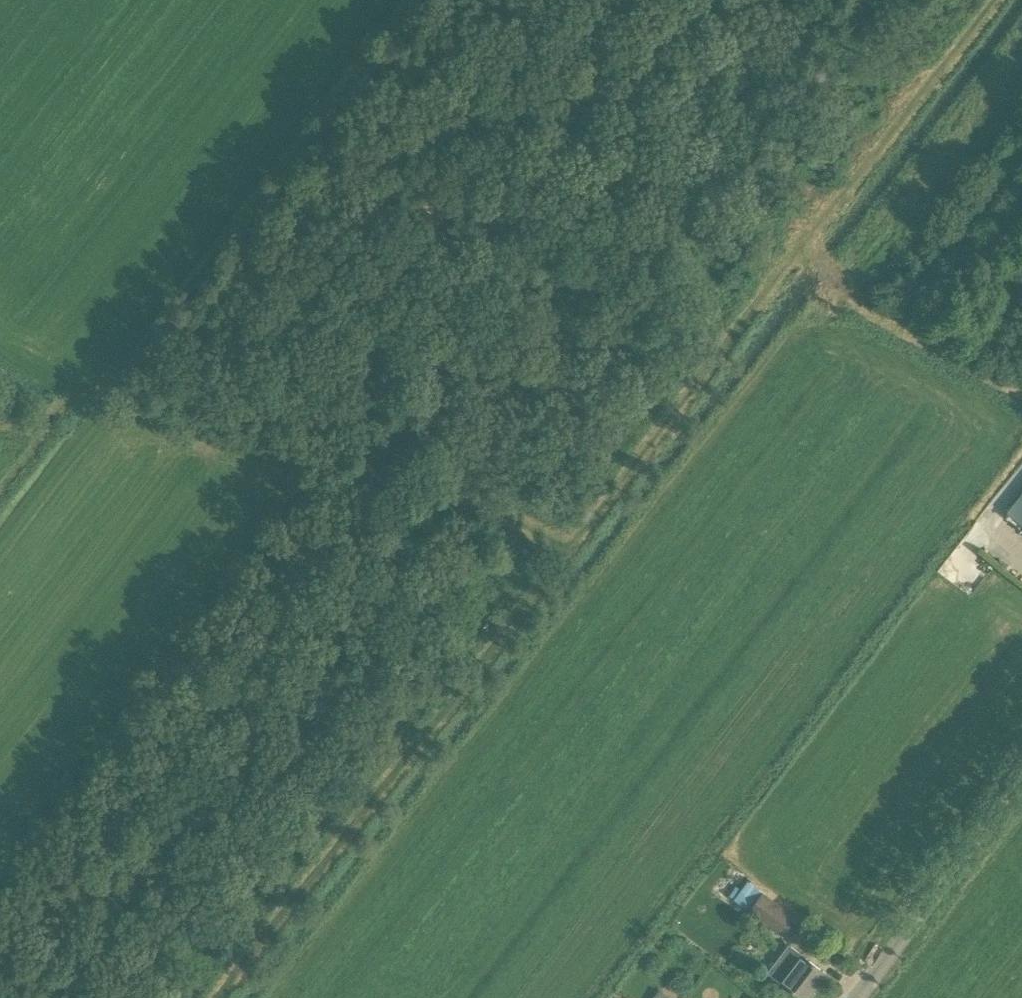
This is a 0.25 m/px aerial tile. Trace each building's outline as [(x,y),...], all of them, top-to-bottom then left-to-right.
[(1006,512),(1021,524),(1021,492),(1006,512)] [(731,899),(746,910),(764,886),(749,875),(731,899)] [(783,937),(797,917),(764,892),(749,911),(783,937)] [(768,972),(801,997),(809,997),(827,974),(789,945),(768,972)]
